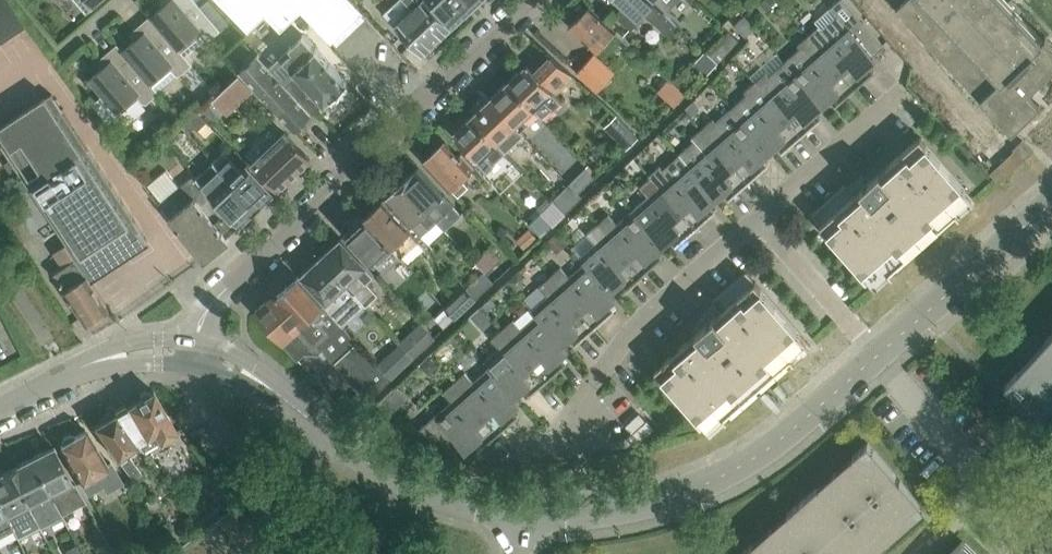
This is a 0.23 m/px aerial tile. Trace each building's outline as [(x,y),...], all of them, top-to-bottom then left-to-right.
[(87,14),(92,10),(104,0),(76,0),(87,14)] [(200,6),(195,0),(167,0),(169,2),(152,16),(186,56),(205,41),(209,41),(231,22),(213,0),(208,0),(200,6)] [(352,0),(219,0),(249,31),(266,15),(281,30),(301,11),(332,42),(364,12),(352,0)] [(383,15),(396,29),(398,27),(423,53),(452,26),(427,0),(400,0),(383,15)] [(455,24),(476,3),(473,0),(432,0),(455,24)] [(652,0),(618,0),(624,5),(615,14),(631,29),(646,12),(669,33),(678,23),(652,0)] [(669,11),(680,0),(658,0),(669,11)] [(846,0),(839,0),(830,8),(816,21),(819,25),(808,34),(855,89),(875,71),(868,65),(876,58),(870,51),(882,39),(846,0)] [(909,12),(938,43),(934,47),(982,98),(966,113),(1013,163),(1022,154),(1017,149),(1033,134),(1038,140),(1051,126),(1051,121),(1049,118),(1051,116),(1051,36),(1019,1),(1014,6),(1009,0),(921,0),(909,12)] [(598,50),(617,30),(589,5),(587,7),(583,5),(578,10),(578,15),(569,24),(598,50)] [(701,43),(714,56),(746,23),(733,10),(701,43)] [(193,65),(186,56),(152,16),(138,28),(137,32),(141,36),(124,50),(158,91),(176,75),(181,75),(193,65)] [(348,82),(303,34),(285,50),(282,48),(266,63),(258,54),(240,72),(294,129),(311,112),(312,113),(323,103),(324,103),(332,96),(333,96),(348,82)] [(855,89),(808,34),(797,44),(800,47),(785,61),(823,105),(830,99),(836,106),(855,89)] [(160,93),(158,91),(124,50),(119,45),(104,57),(104,61),(107,65),(89,80),(109,103),(104,107),(114,118),(124,119),(143,102),(143,103),(147,103),(160,93)] [(706,74),(718,61),(708,51),(697,65),(706,74)] [(599,91),(617,71),(601,57),(595,52),(577,71),(599,91)] [(528,63),(509,81),(535,109),(543,117),(563,99),(556,92),(573,75),(551,55),(535,71),(528,63)] [(823,105),(785,61),(769,75),(766,71),(755,81),(802,135),(822,118),(815,111),(823,105)] [(227,115),(253,91),(238,76),(213,100),(224,112),(227,115)] [(535,109),(509,81),(490,98),(520,130),(528,123),(524,119),(535,109)] [(802,135),(755,81),(744,91),(747,94),(732,108),(769,151),(776,145),(783,152),(802,135)] [(89,277),(148,239),(52,93),(0,127),(0,141),(68,245),(89,277)] [(490,98),(472,115),(506,151),(525,134),(520,130),(490,98)] [(162,119),(175,107),(167,99),(155,111),(162,119)] [(224,112),(213,100),(212,99),(203,108),(215,121),(224,112)] [(693,101),(685,108),(693,116),(701,110),(693,101)] [(769,151),(732,108),(716,121),(713,118),(702,127),(749,182),(768,165),(762,158),(769,151)] [(190,131),(205,116),(199,109),(183,124),(190,131)] [(626,149),(639,137),(618,114),(605,125),(626,149)] [(506,151),(472,115),(453,133),(483,165),(487,169),(506,151)] [(749,182),(702,127),(691,137),(694,140),(678,154),(716,198),(723,192),(729,199),(749,182)] [(311,159),(284,130),(261,152),(254,145),(246,153),(253,160),(252,161),(278,189),(311,159)] [(920,136),(894,159),(854,194),(845,184),(812,213),(877,287),(893,272),(891,269),(956,212),(959,215),(976,200),(920,136)] [(463,178),(475,166),(462,152),(459,155),(446,141),(424,160),(451,190),(453,187),(459,193),(469,184),(463,178)] [(275,192),(248,163),(241,170),(224,151),(213,162),(216,165),(217,165),(258,209),(275,192)] [(716,198),(678,154),(663,168),(660,164),(648,175),(650,177),(651,177),(696,228),(715,211),(709,204),(716,198)] [(11,173),(0,158),(0,180),(11,173)] [(213,162),(197,177),(214,196),(213,196),(241,225),(258,209),(217,165),(216,165),(213,162)] [(454,205),(418,166),(401,181),(437,221),(454,205)] [(579,191),(596,175),(587,166),(570,182),(579,191)] [(166,170),(147,185),(160,200),(158,202),(204,260),(229,240),(227,237),(241,225),(213,196),(214,196),(197,177),(194,173),(187,179),(179,185),(166,170)] [(651,177),(650,177),(640,186),(648,196),(633,209),(663,245),(670,238),(676,245),(696,228),(651,177)] [(437,221),(401,181),(385,196),(421,236),(422,235),(437,221)] [(583,196),(579,191),(570,182),(554,198),(567,212),(583,196)] [(0,196),(0,207),(3,211),(14,203),(5,192),(0,196)] [(419,240),(381,199),(363,216),(401,256),(419,240)] [(663,245),(633,209),(617,223),(609,213),(598,223),(643,275),(662,258),(656,251),(663,245)] [(530,223),(541,236),(552,225),(541,213),(530,223)] [(401,256),(363,216),(346,232),(383,272),(401,256)] [(598,223),(573,245),(581,254),(579,256),(584,262),(585,261),(610,291),(611,291),(617,285),(623,292),(643,275),(598,223)] [(526,248),(539,237),(530,227),(518,239),(526,248)] [(374,273),(341,237),(321,255),(368,304),(378,293),(366,281),(374,273)] [(68,245),(54,255),(63,268),(56,272),(62,281),(66,289),(65,289),(88,324),(110,309),(108,306),(107,304),(89,277),(68,245)] [(489,247),(476,261),(485,271),(499,257),(489,247)] [(368,304),(321,255),(301,274),(328,302),(325,305),(342,326),(368,304)] [(585,261),(584,262),(568,276),(560,267),(549,277),(595,327),(614,310),(608,303),(616,297),(611,291),(610,291),(585,261)] [(477,297),(495,280),(486,271),(485,271),(481,267),(463,284),(464,285),(476,299),(477,298),(477,297)] [(791,356),(794,359),(811,345),(746,271),(713,300),(722,310),(656,368),(712,432),(729,417),(726,414),(791,356)] [(342,326),(325,305),(299,276),(271,300),(270,300),(268,302),(265,302),(260,306),(260,309),(258,310),(257,309),(255,311),(298,360),(305,353),(319,354),(323,350),(369,399),(391,378),(377,364),(353,338),(342,326)] [(595,327),(549,277),(538,286),(546,296),(530,310),(536,316),(537,314),(561,345),(563,343),(569,338),(575,345),(595,327)] [(451,297),(444,304),(456,317),(476,299),(464,285),(451,297)] [(537,314),(536,316),(521,329),(513,320),(502,329),(547,380),(567,363),(561,356),(568,349),(563,343),(561,345),(537,314)] [(415,356),(436,337),(422,321),(401,341),(415,356)] [(547,380),(502,329),(491,339),(499,348),(483,362),(488,368),(490,367),(514,397),(515,396),(522,390),(528,397),(547,380)] [(1005,385),(1039,416),(1051,403),(1045,397),(1051,389),(1051,334),(1005,385)] [(443,365),(457,353),(445,339),(431,352),(443,365)] [(401,341),(377,364),(391,378),(415,356),(401,341)] [(490,367),(488,368),(473,381),(465,372),(454,382),(499,433),(519,416),(513,409),(521,402),(515,396),(514,397),(490,367)] [(499,433),(454,382),(443,391),(452,401),(419,429),(416,427),(415,428),(450,445),(451,443),(447,442),(454,436),(466,449),(474,443),(480,450),(499,433)] [(177,431),(153,390),(149,393),(147,390),(139,394),(140,398),(127,405),(128,406),(116,414),(137,443),(142,451),(177,431)] [(356,392),(340,407),(349,416),(365,402),(356,392)] [(137,443),(116,414),(115,413),(113,414),(111,412),(101,417),(103,420),(93,426),(117,458),(131,478),(140,472),(126,452),(137,443)] [(104,463),(85,430),(75,436),(69,435),(63,438),(62,444),(59,445),(88,494),(102,485),(107,491),(125,481),(112,459),(104,463)] [(926,508),(868,442),(740,553),(874,553),(926,508)] [(53,446),(31,458),(52,499),(59,513),(85,500),(75,482),(72,483),(70,480),(53,446)] [(31,458),(9,469),(26,503),(27,503),(30,510),(31,509),(36,519),(39,524),(59,513),(52,499),(31,458)] [(0,473),(0,505),(8,521),(13,530),(15,536),(39,524),(36,519),(31,509),(30,510),(27,503),(26,503),(9,469),(0,473)] [(150,496),(144,500),(153,510),(158,507),(150,496)] [(238,505),(236,502),(218,516),(218,517),(182,543),(187,553),(240,553),(256,551),(269,549),(260,536),(260,535),(238,505)] [(0,505),(0,536),(13,530),(8,521),(0,505)] [(173,534),(171,536),(177,545),(184,541),(179,536),(176,537),(173,534)] [(950,553),(978,553),(963,540),(950,553)]
